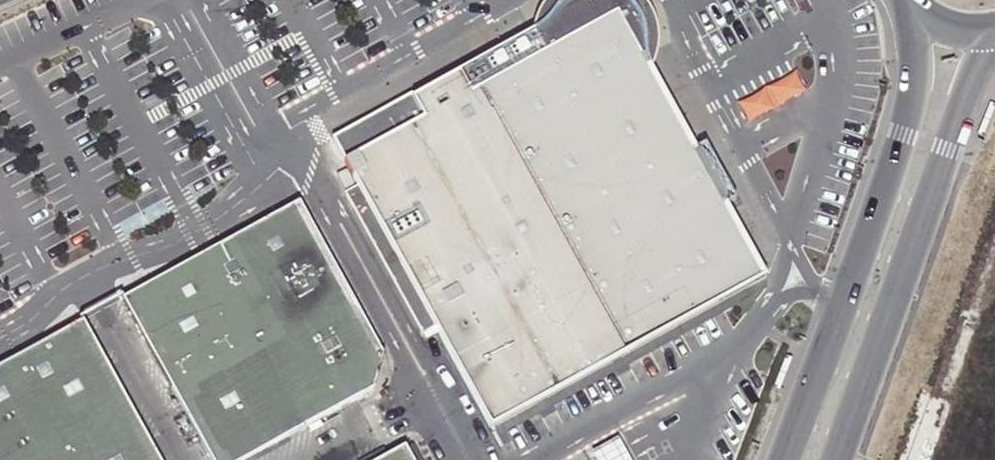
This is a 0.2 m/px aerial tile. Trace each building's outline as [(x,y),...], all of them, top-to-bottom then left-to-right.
[(534,33),(414,99),(412,95),(333,139),(346,163),(359,187),(393,250),(438,332),(492,430),(768,277),(728,204),(727,197),(726,190),(724,183),(721,176),(718,169),(714,164),(709,158),(703,153),(697,149),(650,63),(647,48),(646,36),(645,27),(644,22),(642,19),(636,12),(629,6),(622,1),(619,0),(560,0),(558,3),(558,6),(557,8),(553,15),(549,20),(546,23),(540,28),(534,33)] [(754,117),(816,93),(808,72),(746,96),(754,117)] [(346,194),(393,280),(425,338),(438,332),(393,250),(359,187),(346,194)] [(122,299),(210,459),(249,459),(375,391),(385,356),(299,203),(122,299)] [(0,367),(0,459),(159,459),(83,321),(0,367)] [(579,441),(589,459),(628,459),(608,425),(579,441)] [(405,447),(382,459),(413,459),(405,447)]
